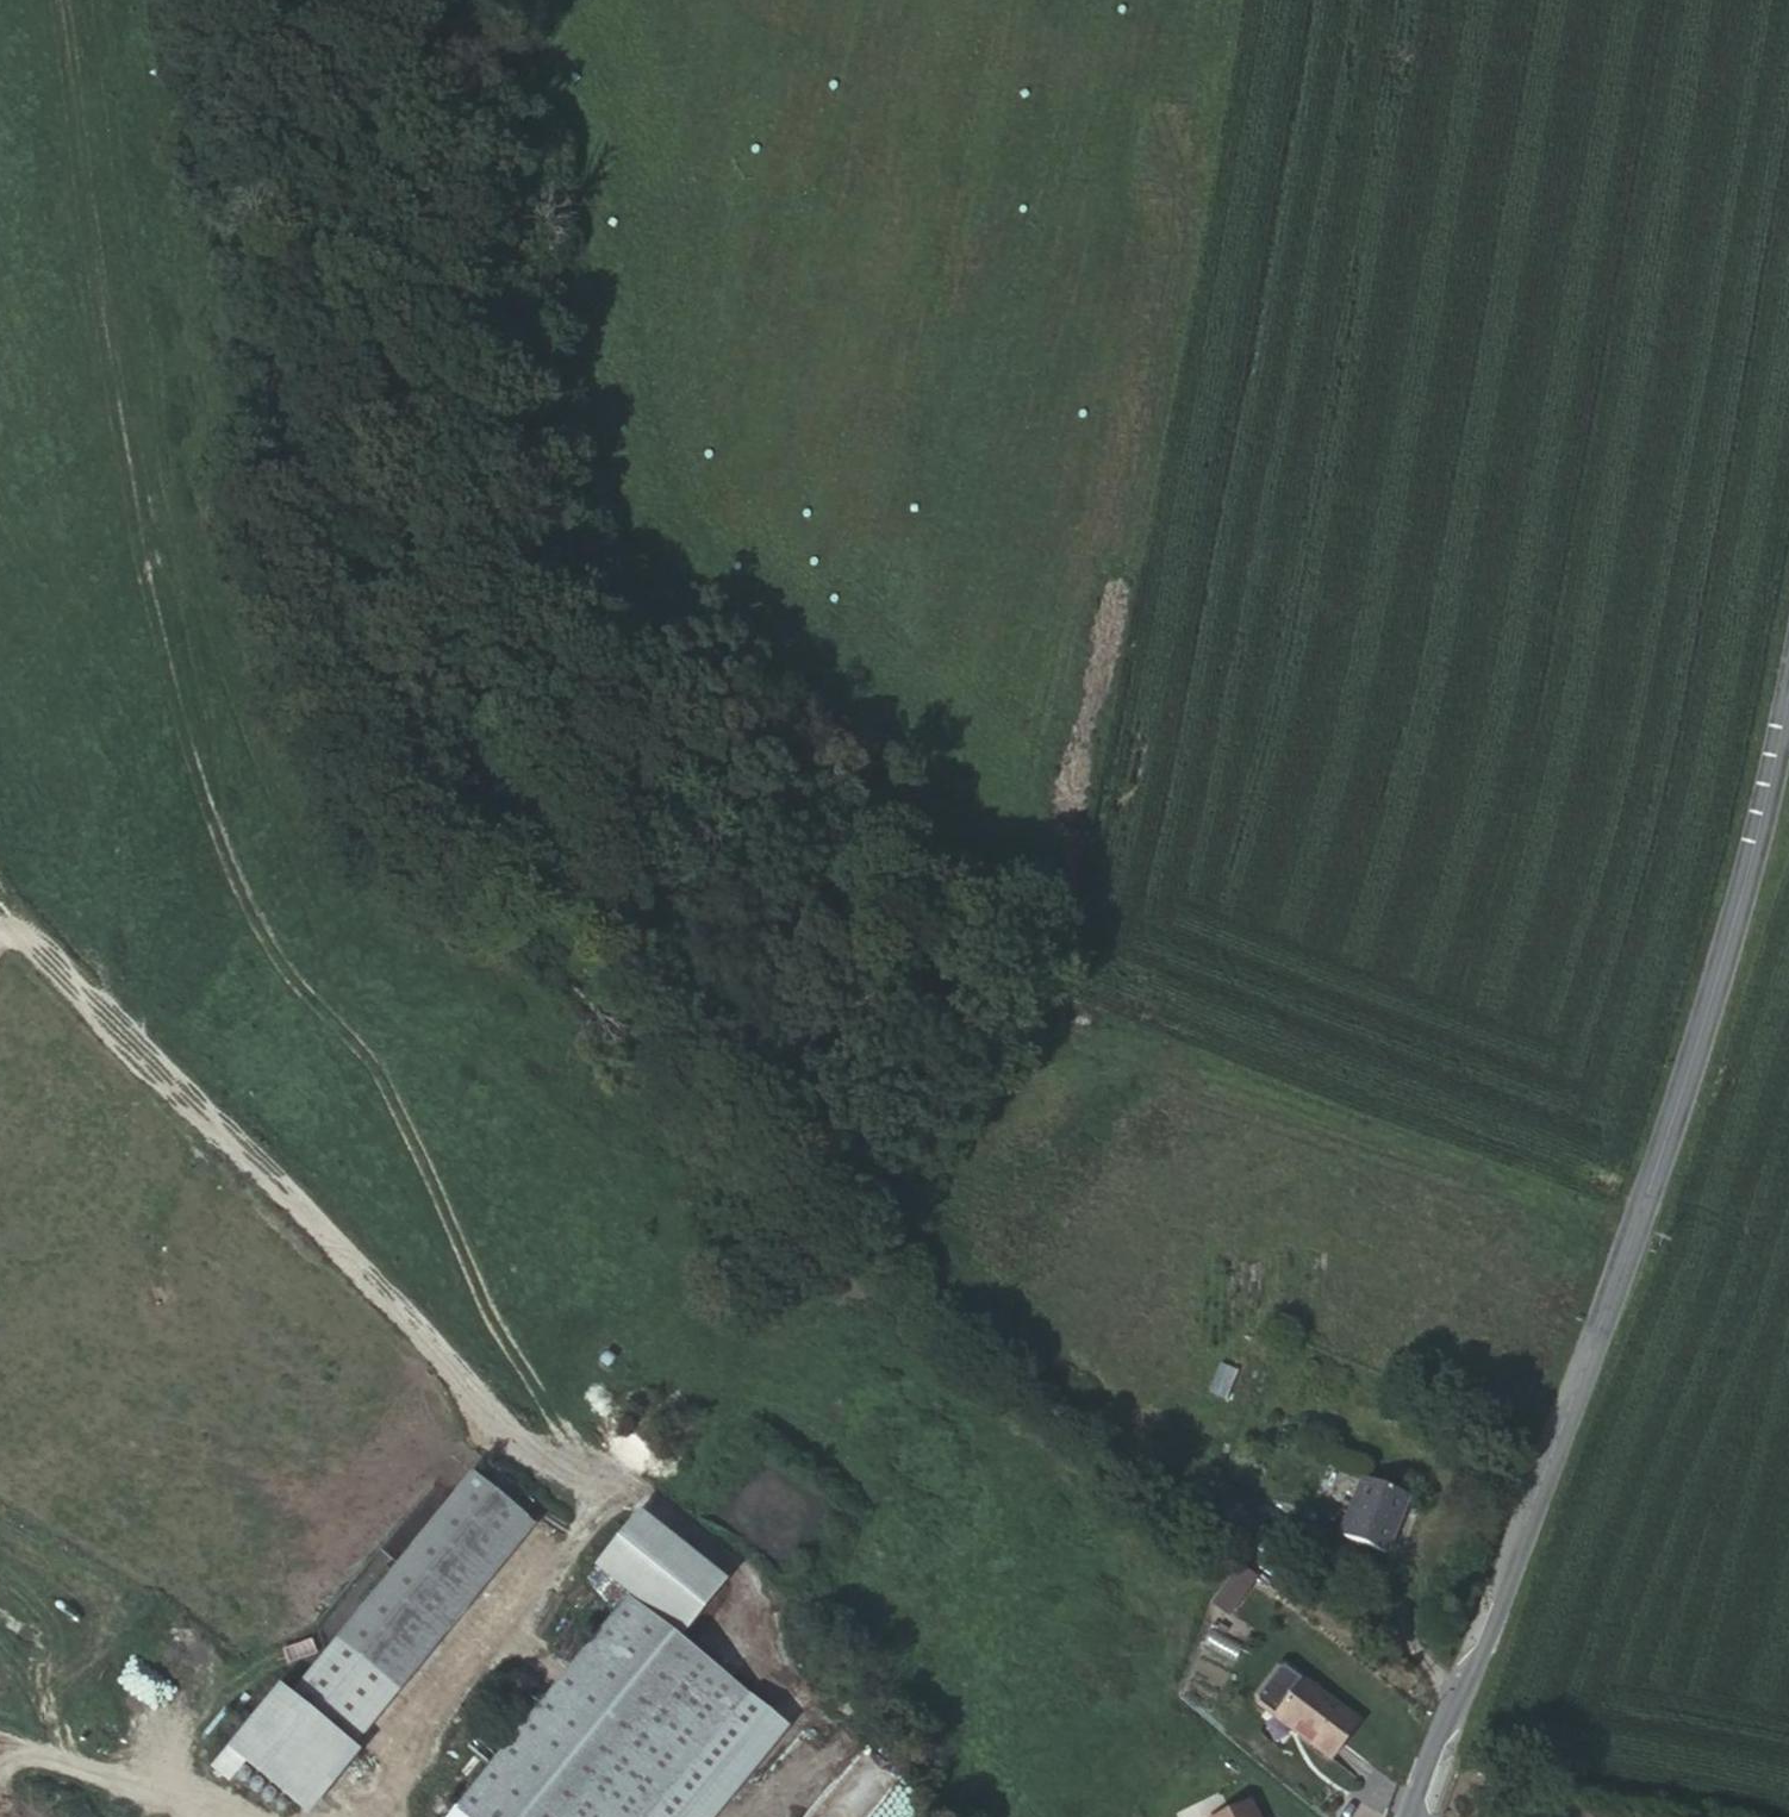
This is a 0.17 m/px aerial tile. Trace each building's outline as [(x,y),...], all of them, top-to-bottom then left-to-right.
[(355,1737),(517,1524),(454,1476),(292,1689),(343,1728),(355,1737)] [(1405,1496),(1359,1478),(1336,1537),(1381,1554),(1405,1496)] [(680,1636),(724,1579),(634,1509),(590,1566),(680,1636)] [(775,1719),(739,1693),(612,1596),(450,1810),(460,1816),(700,1816),(775,1719)] [(1271,1718),(1275,1714),(1299,1732),(1295,1737),(1326,1760),(1354,1723),(1283,1667),(1277,1668),(1253,1699),(1254,1705),(1271,1718)] [(343,1728),(292,1689),(251,1743),(302,1782),(343,1728)] [(1299,1732),(1275,1714),(1271,1718),(1295,1737),(1299,1732)] [(1253,1799),(1205,1816),(1260,1816),(1253,1799)]
